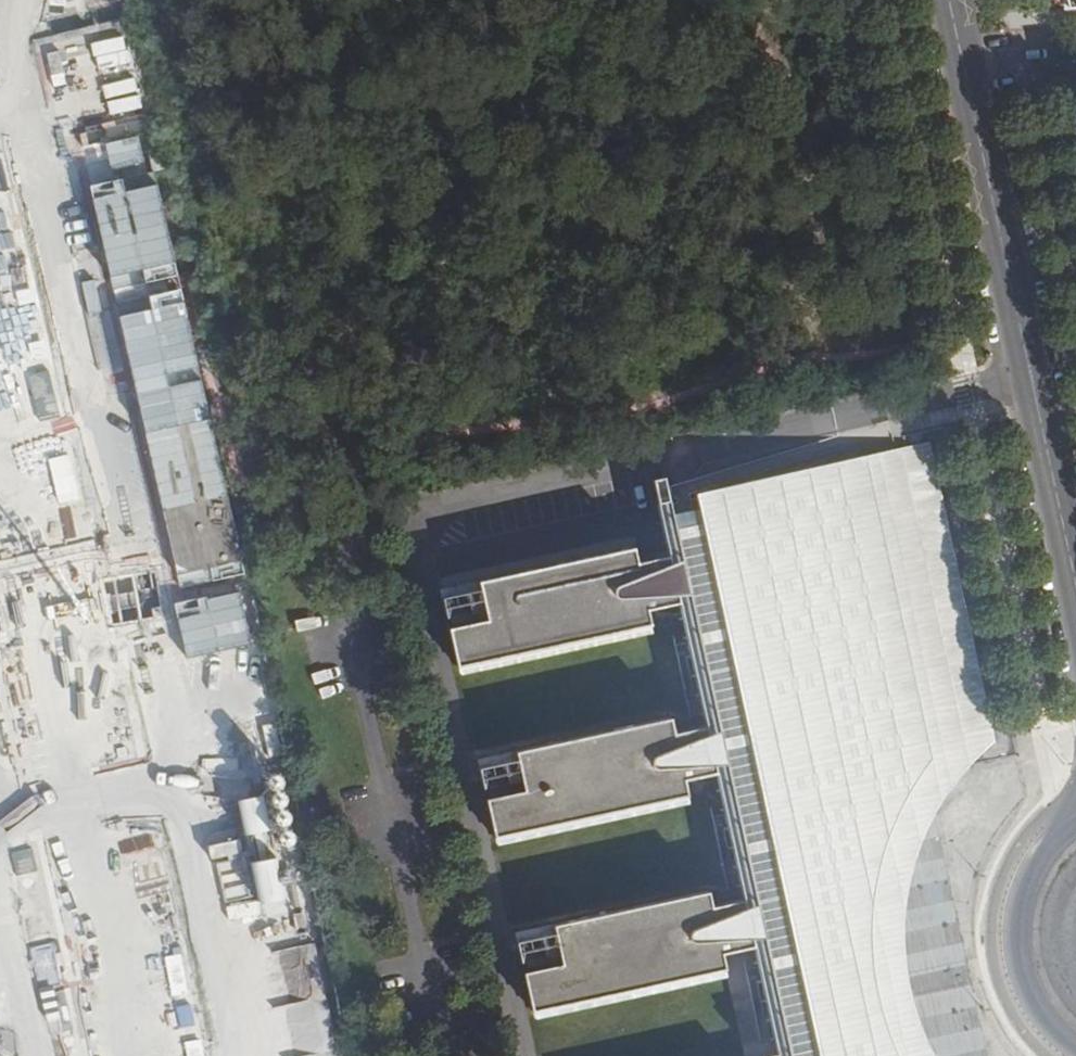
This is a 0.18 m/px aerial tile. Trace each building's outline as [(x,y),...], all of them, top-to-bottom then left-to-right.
[(1069,9),(1075,9),(1075,0),(1067,0),(1069,9)] [(106,108),(140,100),(124,32),(106,36),(104,25),(79,31),(78,27),(27,39),(38,86),(74,78),(71,68),(95,62),(106,108)] [(173,586),(239,573),(151,154),(89,167),(92,184),(69,189),(88,277),(83,278),(87,299),(111,294),(173,586)] [(908,1039),(896,1004),(892,985),(890,972),(888,936),(890,897),(896,864),(906,833),(923,801),(945,766),(980,728),(989,720),(930,439),(660,497),(671,545),(640,552),(635,537),(444,578),(459,653),(652,613),(648,598),(679,591),(705,717),(675,723),(671,707),(481,746),(496,829),(688,789),(685,773),(716,767),(742,894),(712,901),(708,886),(517,925),(534,1006),(725,967),(722,950),(753,944),(775,1055),(916,1055),(908,1039)] [(171,603),(182,659),(250,647),(239,590),(171,603)] [(209,841),(226,925),(292,911),(266,788),(232,796),(241,834),(209,841)]
